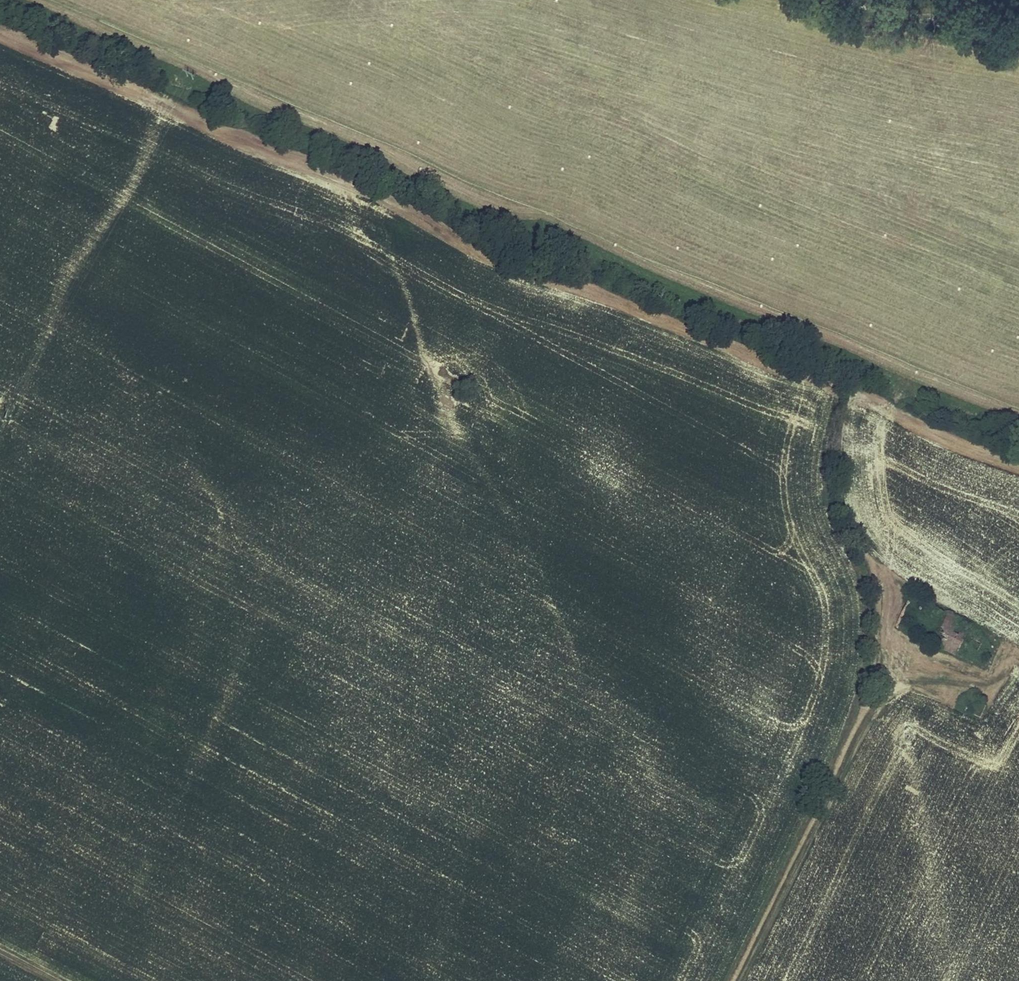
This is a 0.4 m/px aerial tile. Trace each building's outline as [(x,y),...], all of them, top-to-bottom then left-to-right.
[(936,611),(920,642),(975,670),(987,646),(956,631),(960,623),(936,611)] [(972,693),(967,703),(980,710),(986,700),(972,693)]
